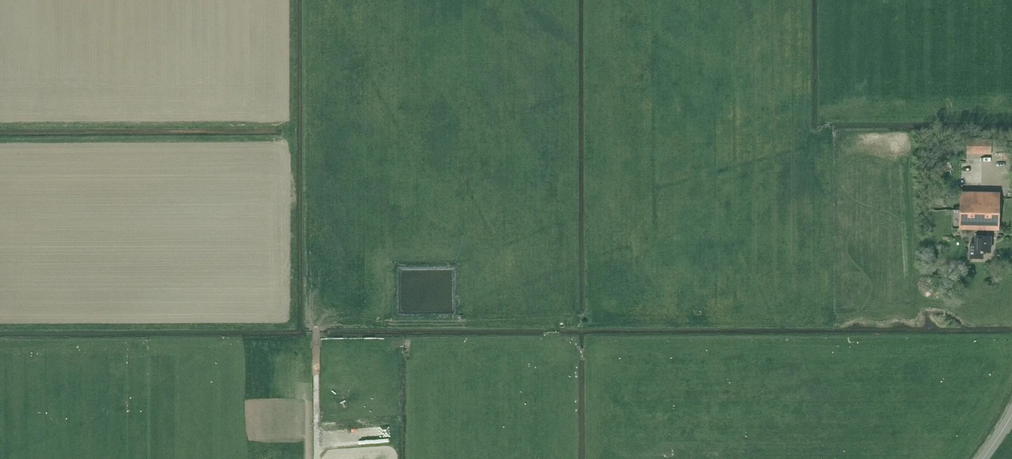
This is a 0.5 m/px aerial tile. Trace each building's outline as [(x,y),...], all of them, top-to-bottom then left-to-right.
[(967,140),(967,153),(991,153),(991,141),(967,140)] [(969,228),(970,198),(961,198),(960,228),(969,228)] [(970,257),(982,257),(982,251),(990,252),(990,236),(987,235),(987,229),(988,229),(989,198),(970,198),(969,228),(978,228),(977,235),(976,235),(976,243),(971,243),(970,257)] [(989,198),(988,229),(997,229),(998,198),(989,198)]
